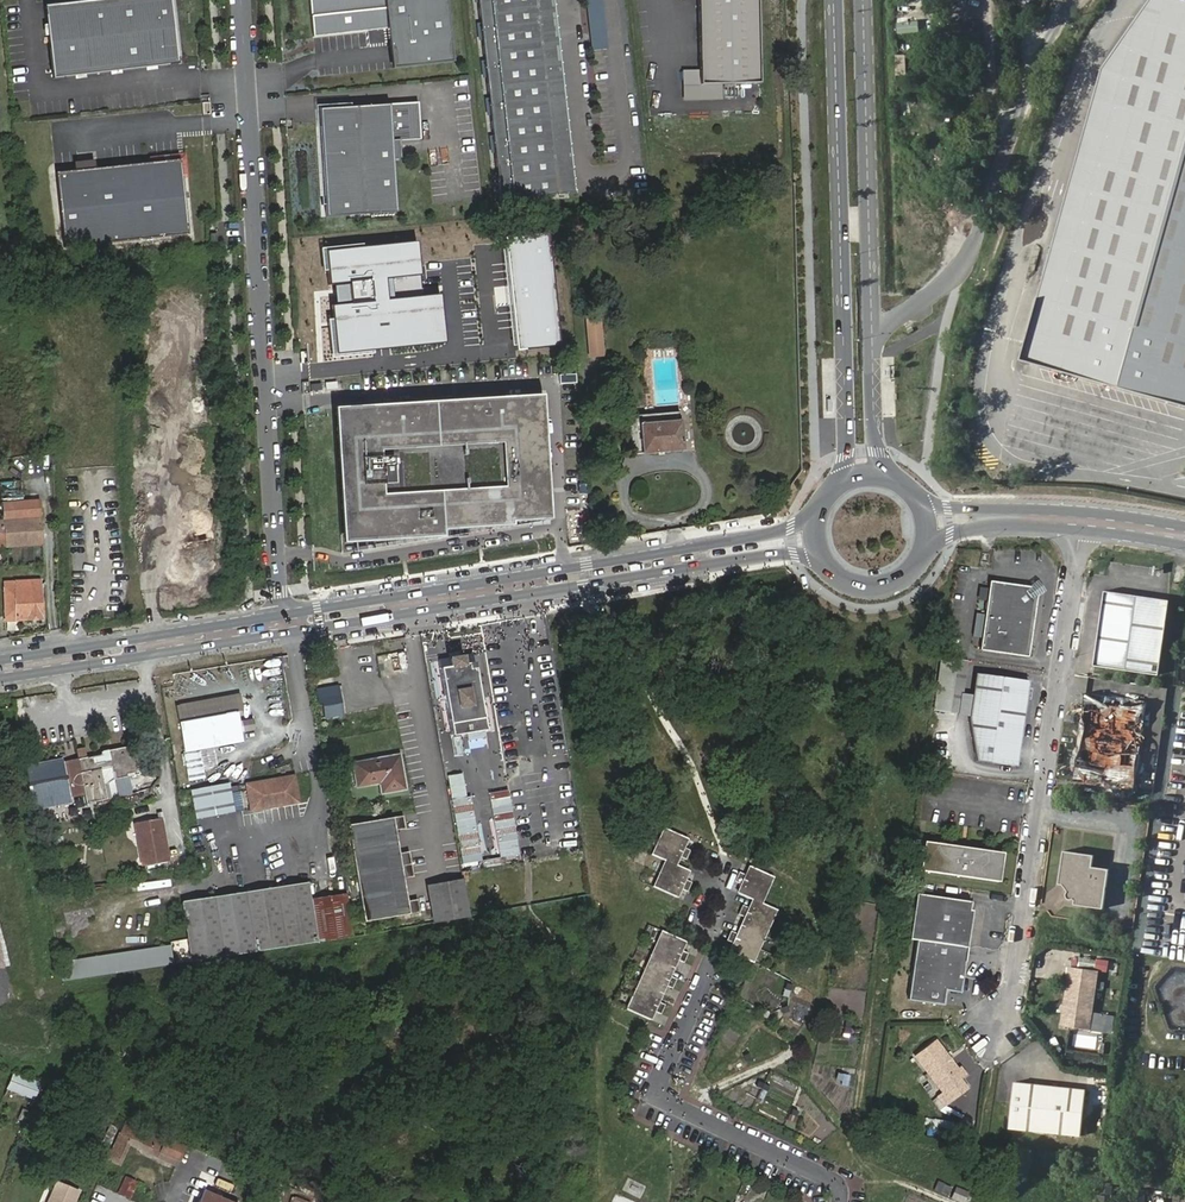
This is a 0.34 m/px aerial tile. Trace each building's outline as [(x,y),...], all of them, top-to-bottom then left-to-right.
[(171,0),(107,0),(45,7),(53,79),(178,66),(171,0)] [(446,0),(309,0),(313,38),(387,30),(391,70),(452,63),(446,0)] [(542,0),(478,0),(499,203),(563,196),(542,0)] [(553,0),(542,0),(563,196),(573,195),(553,0)] [(600,0),(586,0),(591,53),(606,51),(600,0)] [(757,0),(698,0),(699,72),(700,87),(722,86),(760,85),(757,0)] [(1104,67),(1023,360),(1184,406),(1184,0),(1152,0),(1104,67)] [(899,32),(909,32),(909,18),(899,18),(899,32)] [(722,102),(722,86),(700,87),(699,72),(682,72),(683,103),(722,102)] [(418,104),(349,108),(349,113),(332,114),(333,127),(320,127),(326,218),(396,213),(392,143),(421,141),(418,104)] [(333,127),(332,114),(349,113),(349,108),(319,110),(320,127),(333,127)] [(187,237),(180,162),(56,173),(63,248),(187,237)] [(548,395),(340,409),(349,543),(450,537),(449,530),(519,525),(518,522),(556,519),(548,395)] [(640,424),(640,416),(629,418),(631,453),(683,450),(680,413),(657,415),(657,423),(640,424)] [(657,415),(640,416),(640,424),(657,423),(657,415)] [(5,496),(20,496),(20,481),(5,480),(5,496)] [(42,545),(40,501),(5,503),(6,521),(7,547),(42,545)] [(2,582),(4,616),(26,615),(26,619),(40,618),(38,580),(2,582)] [(1171,589),(1183,590),(1183,582),(1172,581),(1171,589)] [(1033,582),(1028,588),(1034,596),(1041,591),(1033,582)] [(1034,596),(1028,588),(989,584),(979,651),(1028,658),(1035,598),(1034,596)] [(1106,589),(1095,663),(1157,673),(1168,598),(1106,589)] [(438,666),(449,734),(483,728),(472,660),(461,662),(459,655),(447,657),(448,664),(438,666)] [(975,674),(961,758),(1016,767),(1029,682),(975,674)] [(320,692),(324,717),(340,715),(336,690),(320,692)] [(1135,790),(1147,701),(1087,692),(1074,781),(1135,790)] [(243,711),(240,695),(179,705),(182,721),(238,712),(243,711)] [(182,721),(178,722),(183,754),(243,743),(242,733),(240,722),(238,712),(182,721)] [(255,731),(253,720),(240,722),(242,733),(255,731)] [(101,756),(61,763),(67,796),(82,793),(86,806),(103,802),(97,773),(111,769),(113,783),(139,778),(132,745),(101,751),(101,756)] [(349,764),(353,788),(377,783),(378,793),(402,788),(396,755),(349,764)] [(290,778),(247,785),(251,810),(294,803),(290,778)] [(235,812),(231,783),(189,790),(194,819),(235,812)] [(80,802),(67,806),(71,821),(84,817),(80,802)] [(59,807),(62,823),(71,821),(68,805),(59,807)] [(416,874),(412,849),(401,851),(397,828),(407,826),(405,813),(350,823),(368,920),(423,910),(420,897),(410,898),(406,876),(416,874)] [(168,865),(160,819),(131,824),(140,870),(168,865)] [(687,838),(662,826),(650,853),(664,859),(651,885),(675,896),(679,887),(687,891),(692,881),(683,877),(687,869),(675,864),(680,855),(688,859),(692,849),(684,845),(687,838)] [(926,844),(922,873),(1001,885),(1005,856),(926,844)] [(1104,877),(1105,867),(1096,866),(1097,855),(1066,850),(1062,883),(1067,883),(1071,890),(1070,893),(1070,895),(1072,898),(1074,900),(1077,900),(1077,905),(1107,909),(1112,878),(1104,877)] [(762,904),(774,878),(750,867),(747,875),(739,872),(736,880),(743,883),(738,893),(754,900),(750,909),(743,906),(738,915),(745,919),(737,935),(731,932),(727,941),(733,944),(729,952),(752,961),(759,964),(776,910),(762,904)] [(1112,878),(1113,868),(1105,867),(1104,877),(1112,878)] [(428,884),(435,920),(468,915),(461,877),(428,884)] [(187,902),(198,961),(354,934),(346,890),(312,897),(309,881),(187,902)] [(916,942),(909,998),(948,1004),(950,991),(960,993),(963,988),(974,912),(971,911),(970,902),(918,896),(911,941),(916,942)] [(859,903),(858,937),(875,938),(876,903),(859,903)] [(661,931),(626,1010),(650,1021),(653,1013),(661,1016),(666,1004),(659,1001),(666,986),(673,989),(677,980),(670,977),(677,961),(684,964),(689,955),(681,952),(686,942),(661,931)] [(65,984),(176,965),(173,946),(62,965),(65,984)] [(1074,970),(1066,1026),(1095,1029),(1102,973),(1074,970)] [(1073,1035),(1072,1046),(1094,1048),(1095,1036),(1073,1035)] [(960,1069),(939,1042),(917,1059),(946,1096),(972,1076),(964,1066),(960,1069)] [(38,1083),(12,1072),(6,1086),(32,1098),(38,1083)] [(1088,1091),(1016,1081),(1010,1126),(1082,1135),(1088,1091)] [(126,1144),(157,1157),(161,1152),(177,1159),(182,1147),(125,1123),(110,1159),(119,1163),(126,1144)] [(116,1193),(130,1198),(137,1181),(123,1175),(116,1193)] [(935,1181),(933,1191),(948,1195),(951,1185),(935,1181)] [(55,1182),(47,1201),(75,1201),(80,1192),(55,1182)] [(965,1201),(967,1190),(954,1187),(951,1199),(965,1201)] [(199,1201),(228,1201),(204,1191),(199,1201)]
